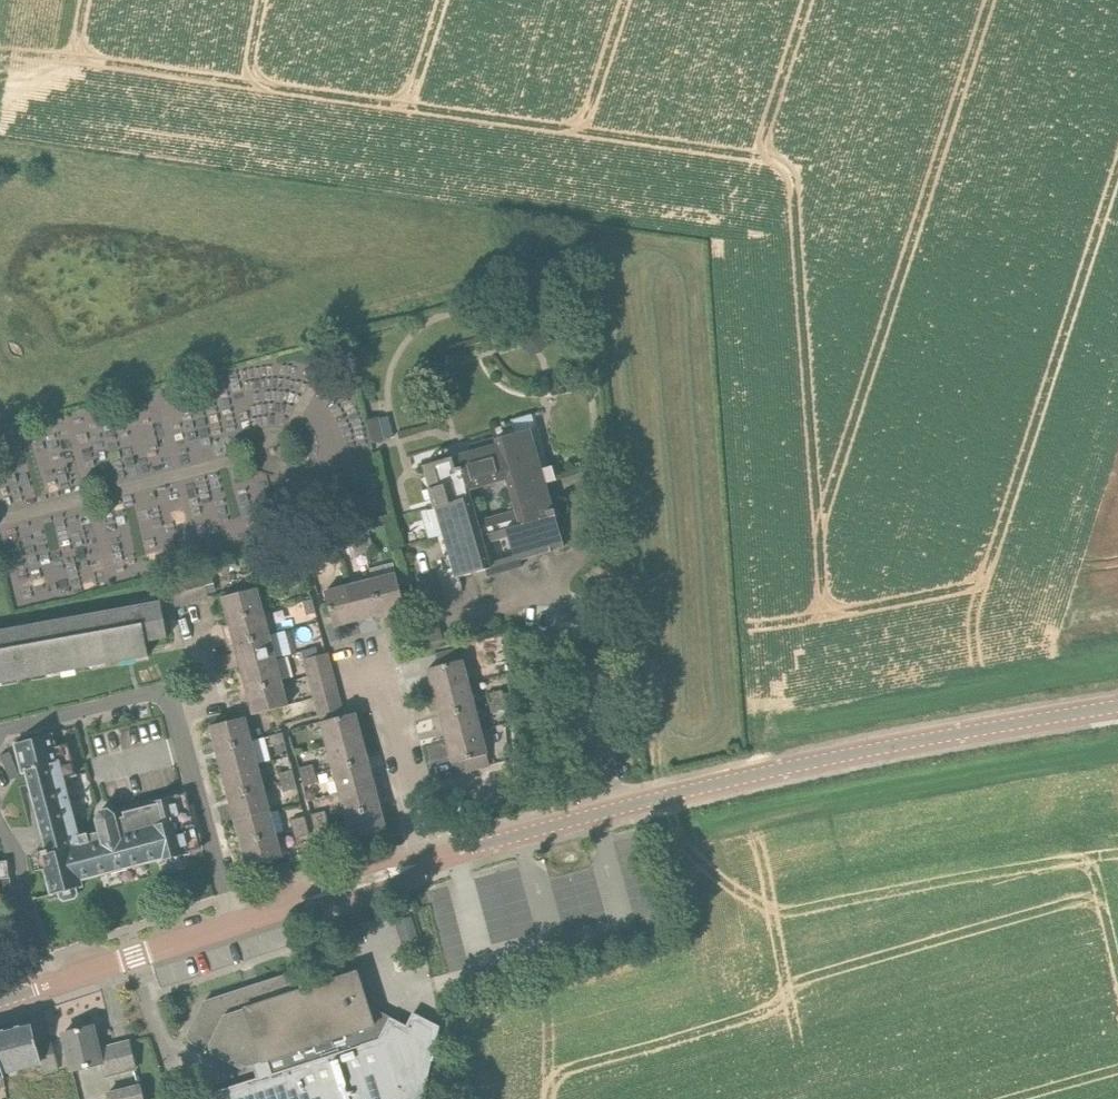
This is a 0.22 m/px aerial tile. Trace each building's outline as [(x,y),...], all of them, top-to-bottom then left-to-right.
[(386,441),(380,416),(366,420),(372,444),(386,441)] [(559,547),(557,542),(561,537),(554,515),(530,429),(494,438),(495,444),(459,453),(459,452),(424,465),(456,578),(486,569),(488,576),(493,575),(489,563),(484,544),(509,537),(514,556),(517,568),(522,566),(520,559),(564,547),(563,546),(559,547)] [(362,541),(365,554),(374,552),(372,539),(362,541)] [(357,556),(365,554),(362,541),(353,543),(357,556)] [(333,563),(342,560),(339,547),(330,549),(333,563)] [(238,569),(236,559),(229,561),(231,570),(238,569)] [(405,608),(399,586),(396,572),(372,579),(381,614),(405,608)] [(175,606),(209,597),(208,595),(203,574),(169,583),(175,606)] [(358,620),(381,614),(372,579),(348,585),(358,620)] [(334,626),(358,620),(348,585),(325,591),(334,626)] [(228,621),(265,611),(259,587),(222,597),(228,621)] [(307,615),(316,613),(313,599),(304,602),(307,615)] [(149,656),(146,641),(167,637),(162,608),(0,638),(0,683),(2,682),(1,678),(16,675),(17,679),(31,677),(31,672),(46,670),(47,674),(60,672),(60,667),(75,664),(76,669),(90,666),(89,662),(104,659),(105,663),(119,661),(118,656),(134,654),(135,658),(149,656)] [(235,644),(271,634),(265,611),(228,621),(235,644)] [(241,668),(277,658),(271,634),(235,644),(241,668)] [(480,651),(477,641),(463,645),(466,655),(480,651)] [(316,647),(302,650),(304,658),(317,655),(316,647)] [(434,692),(469,683),(460,648),(458,649),(436,655),(439,666),(428,669),(434,692)] [(309,670),(330,664),(327,653),(306,659),(309,670)] [(247,691),(283,682),(277,658),(241,668),(247,691)] [(309,670),(312,681),(333,675),(330,664),(309,670)] [(312,681),(315,693),(337,687),(333,675),(312,681)] [(279,708),(289,705),(283,682),(247,691),(253,715),(279,708)] [(440,716),(475,707),(469,683),(434,692),(440,716)] [(315,693),(318,704),(340,698),(337,687),(315,693)] [(490,703),(504,699),(502,690),(488,694),(490,703)] [(318,704),(322,716),(343,710),(340,698),(318,704)] [(504,699),(490,703),(493,712),(507,708),(504,699)] [(446,740),(481,730),(475,707),(440,716),(446,740)] [(327,745),(361,736),(355,713),(320,722),(327,745)] [(251,740),(250,738),(245,717),(210,726),(216,749),(251,740)] [(490,765),(484,744),(481,730),(446,740),(453,763),(464,760),(467,771),(490,765)] [(285,742),(283,733),(269,736),(272,745),(285,742)] [(68,744),(55,747),(52,734),(14,744),(22,773),(26,772),(47,850),(43,852),(43,854),(41,854),(52,895),(59,893),(61,898),(64,901),(75,898),(77,893),(76,888),(83,886),(81,880),(114,871),(125,869),(158,860),(158,861),(187,854),(187,852),(202,848),(186,794),(172,797),(153,802),(153,804),(123,812),(124,817),(116,820),(115,815),(108,810),(100,812),(96,820),(100,834),(79,838),(64,779),(76,775),(68,744)] [(333,769),(368,760),(361,736),(327,745),(333,769)] [(223,773),(257,764),(251,740),(216,749),(223,773)] [(339,792),(374,783),(368,760),(333,769),(339,792)] [(229,796),(263,787),(257,764),(223,773),(229,796)] [(302,777),(314,774),(312,765),(300,768),(302,777)] [(281,783),(295,779),(292,770),(279,773),(281,783)] [(314,774),(302,777),(304,786),(317,783),(314,774)] [(295,779),(281,783),(284,792),(297,788),(295,779)] [(346,816),(380,807),(374,783),(339,792),(346,816)] [(235,820),(269,811),(263,787),(229,796),(235,820)] [(346,816),(346,818),(352,839),(386,830),(380,807),(346,816)] [(241,843),(276,834),(269,811),(235,820),(241,843)] [(312,815),(314,824),(328,820),(326,811),(312,815)] [(294,829),(307,826),(304,816),(291,820),(294,829)] [(328,820),(314,824),(317,833),(330,829),(328,820)] [(307,826),(294,829),(296,838),(309,835),(307,826)] [(282,858),(276,836),(276,834),(241,843),(247,867),(282,858)] [(6,860),(0,861),(0,878),(8,877),(6,860)] [(6,906),(13,905),(13,904),(12,904),(9,877),(8,877),(0,878),(0,900),(6,906)] [(417,938),(411,917),(397,921),(403,943),(417,938)] [(242,1068),(251,1065),(255,1078),(206,1094),(208,1098),(421,1098),(422,1096),(440,1025),(408,1009),(401,1023),(368,1006),(357,972),(293,992),(287,973),(204,1000),(189,1031),(188,1032),(188,1033),(188,1035),(188,1037),(188,1039),(189,1040),(190,1041),(192,1043),(242,1068)] [(52,1043),(37,1046),(32,1024),(0,1032),(0,1062),(4,1078),(5,1078),(4,1075),(14,1073),(41,1065),(44,1075),(60,1071),(52,1043)] [(105,1076),(114,1074),(136,1068),(129,1041),(99,1049),(93,1026),(78,1030),(78,1027),(68,1029),(69,1032),(64,1033),(69,1055),(73,1072),(103,1065),(105,1076)] [(106,1092),(108,1098),(144,1098),(140,1083),(106,1092)]
